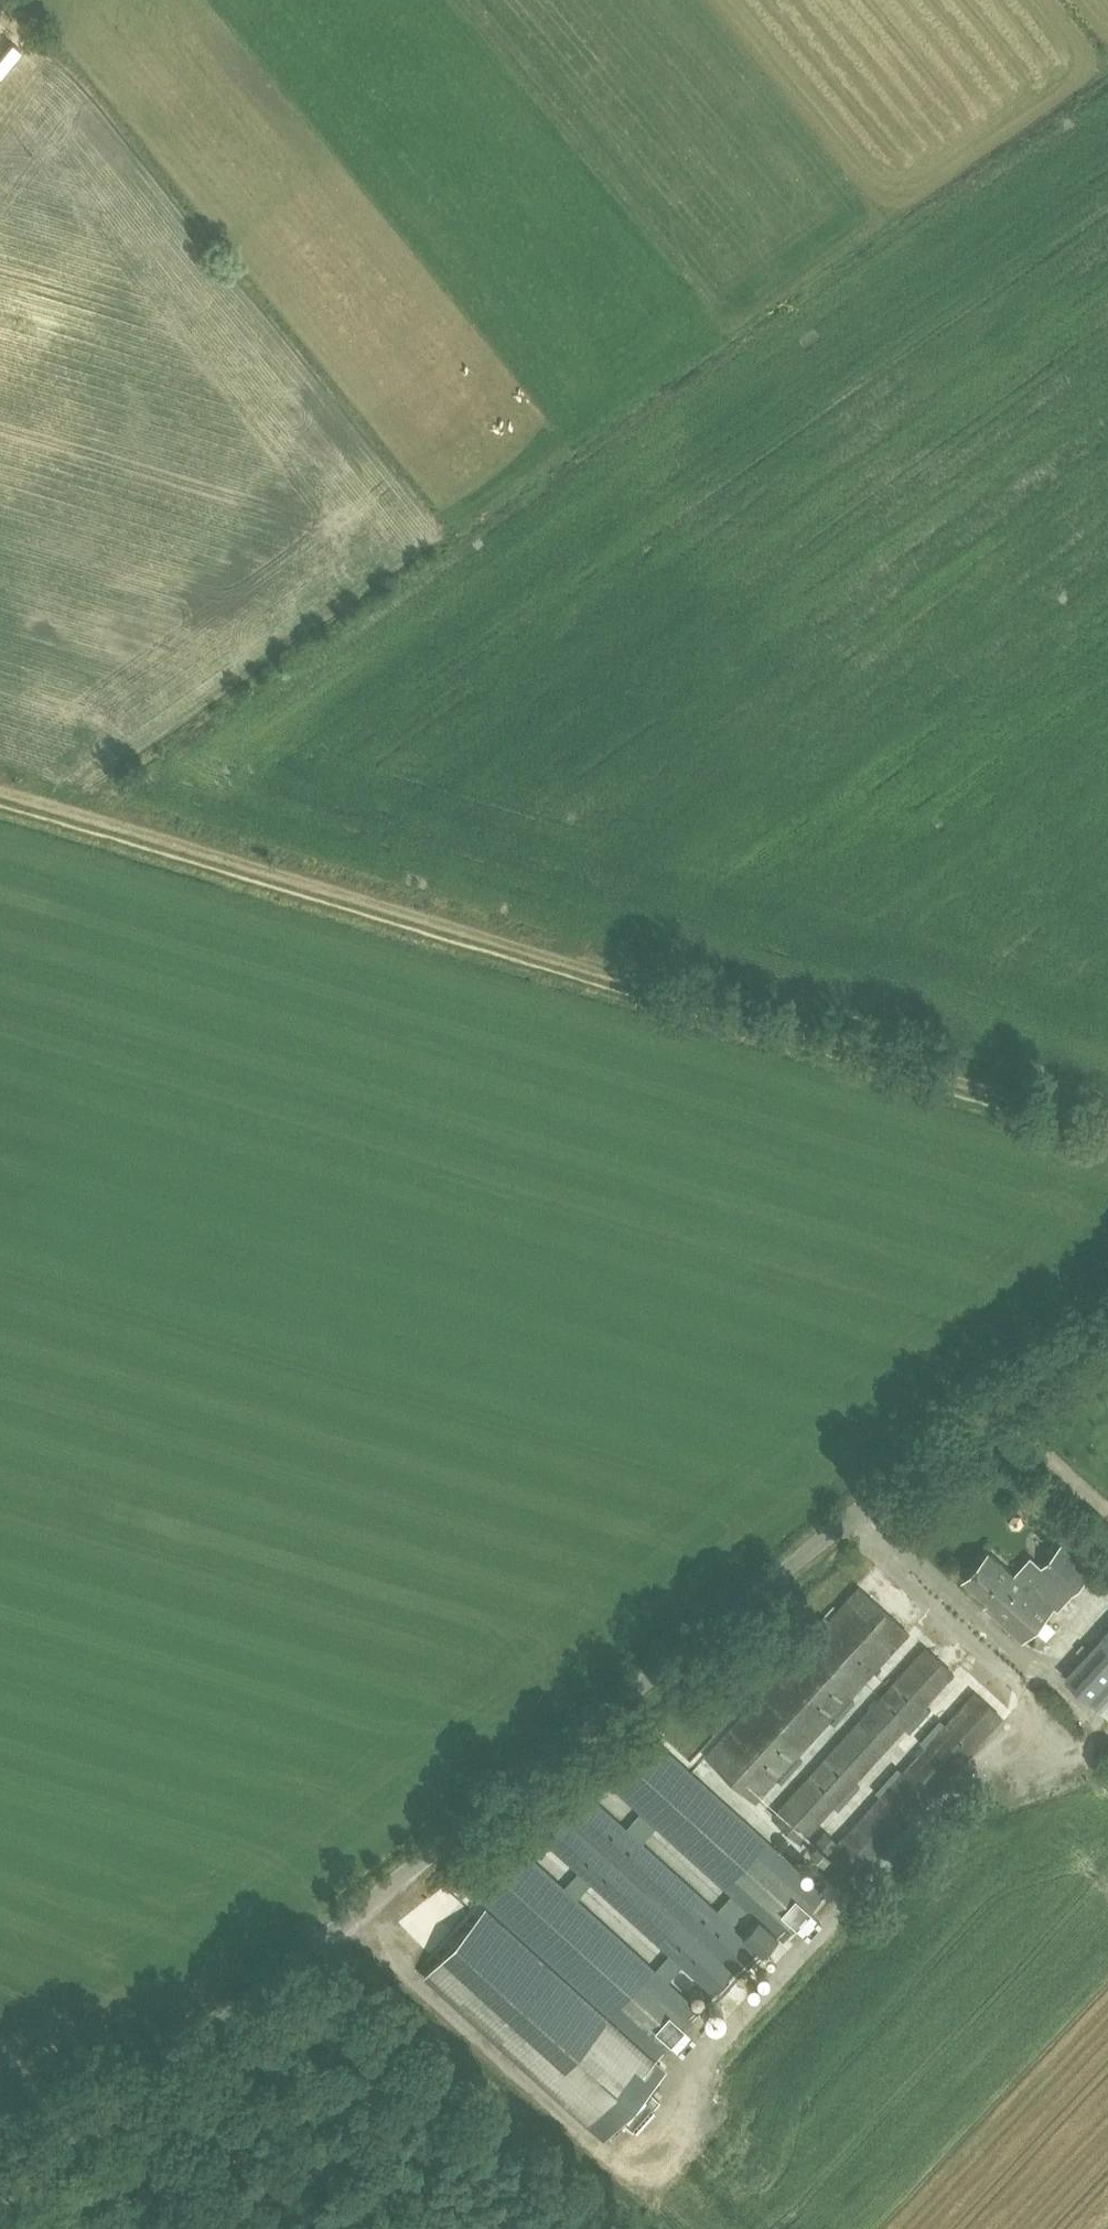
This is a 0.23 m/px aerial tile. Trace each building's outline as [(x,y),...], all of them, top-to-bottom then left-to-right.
[(1071,1597),(1094,1571),(1062,1543),(1040,1569),(1071,1597)] [(1017,1573),(991,1550),(965,1579),(990,1602),(986,1607),(1024,1641),(1057,1604),(1020,1570),(1017,1573)] [(757,1803),(912,1633),(858,1586),(704,1755),(757,1803)] [(1107,1698),(1107,1630),(1066,1677),(1099,1708),(1107,1698)] [(800,1843),(956,1673),(925,1646),(771,1815),(800,1843)] [(845,1892),(1004,1716),(975,1691),(838,1841),(826,1830),(817,1840),(810,1848),(822,1860),(817,1866),(845,1892)] [(783,1940),(826,1893),(653,1734),(608,1783),(758,1919),(744,1933),(586,1789),(541,1838),(718,1998),(760,1952),(762,1954),(778,1936),(783,1940)] [(656,2058),(701,2009),(524,1848),(480,1899),(656,2058)] [(603,2138),(664,2070),(486,1909),(425,1976),(603,2138)] [(725,2001),(709,2019),(727,2035),(743,2018),(725,2001)]
